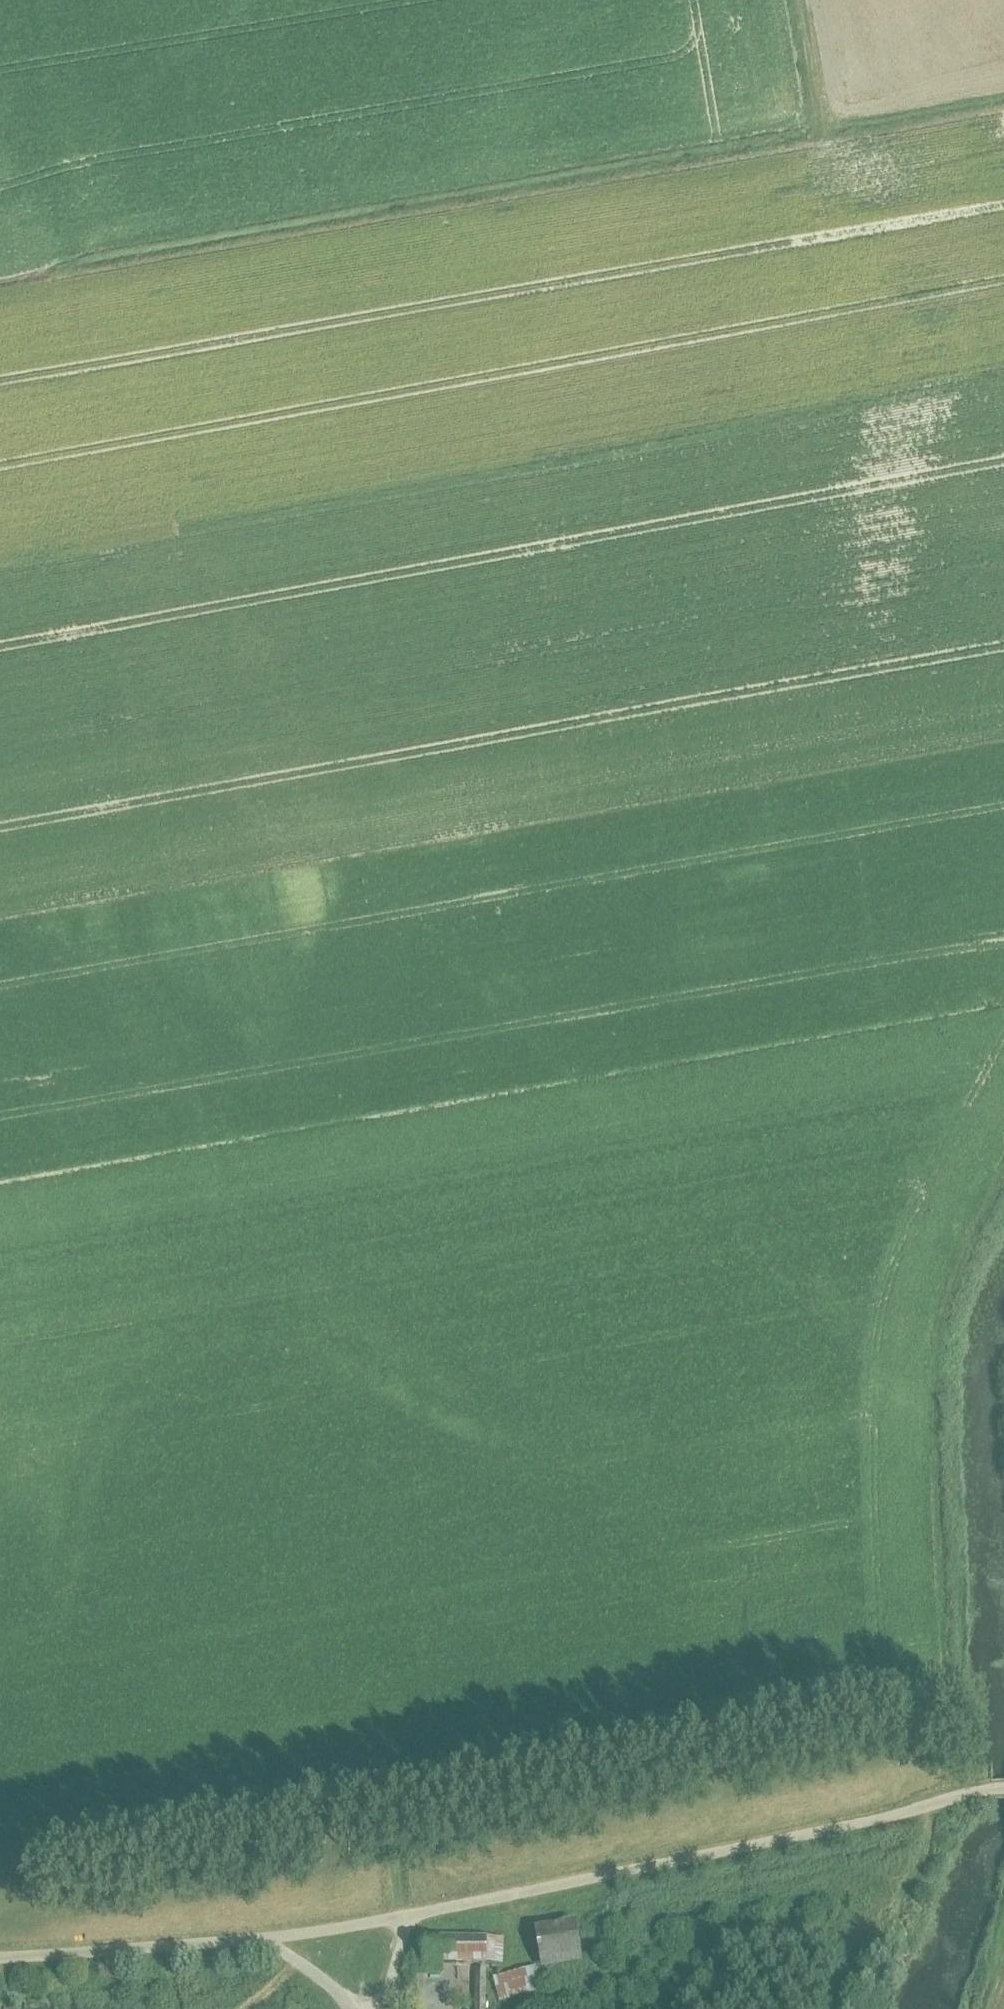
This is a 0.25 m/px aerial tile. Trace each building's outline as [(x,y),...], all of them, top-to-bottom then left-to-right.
[(532,1926),(540,1966),(581,1957),(573,1918),(532,1926)] [(503,1939),(488,1939),(425,1937),(425,1948),(414,1947),(414,1971),(441,1972),(442,1963),(502,1965),(503,1939)] [(496,1975),(503,2001),(541,1990),(534,1965),(496,1975)] [(487,1971),(477,1971),(476,2008),(485,2008),(487,1971)]
